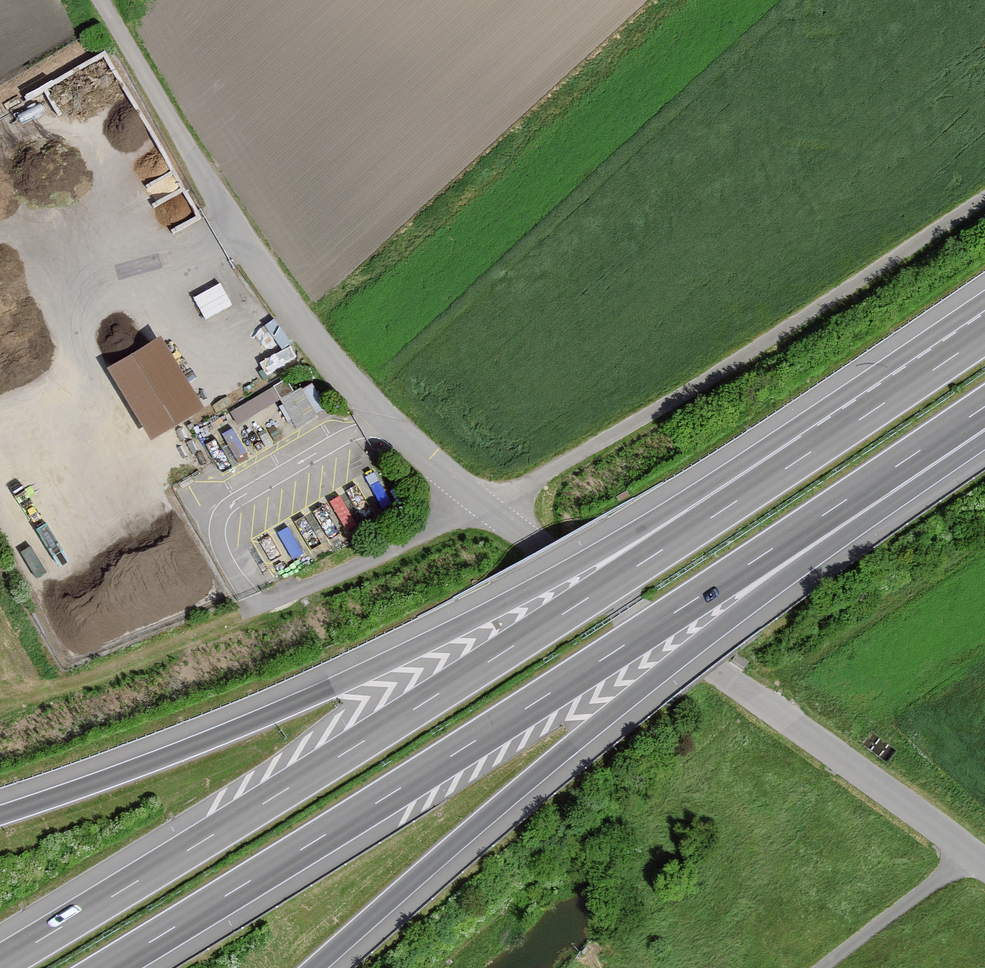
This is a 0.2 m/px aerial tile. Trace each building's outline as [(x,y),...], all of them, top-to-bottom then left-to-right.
[(153,194),(161,222),(198,212),(191,184),(153,194)] [(196,292),(206,312),(232,298),(222,278),(196,292)] [(153,435),(207,404),(165,329),(110,360),(153,435)] [(329,405),(313,377),(297,386),(289,372),(232,405),(239,417),(282,393),(299,422),(329,405)] [(253,435),(268,428),(271,435),(296,425),(285,397),(244,414),(253,435)]
